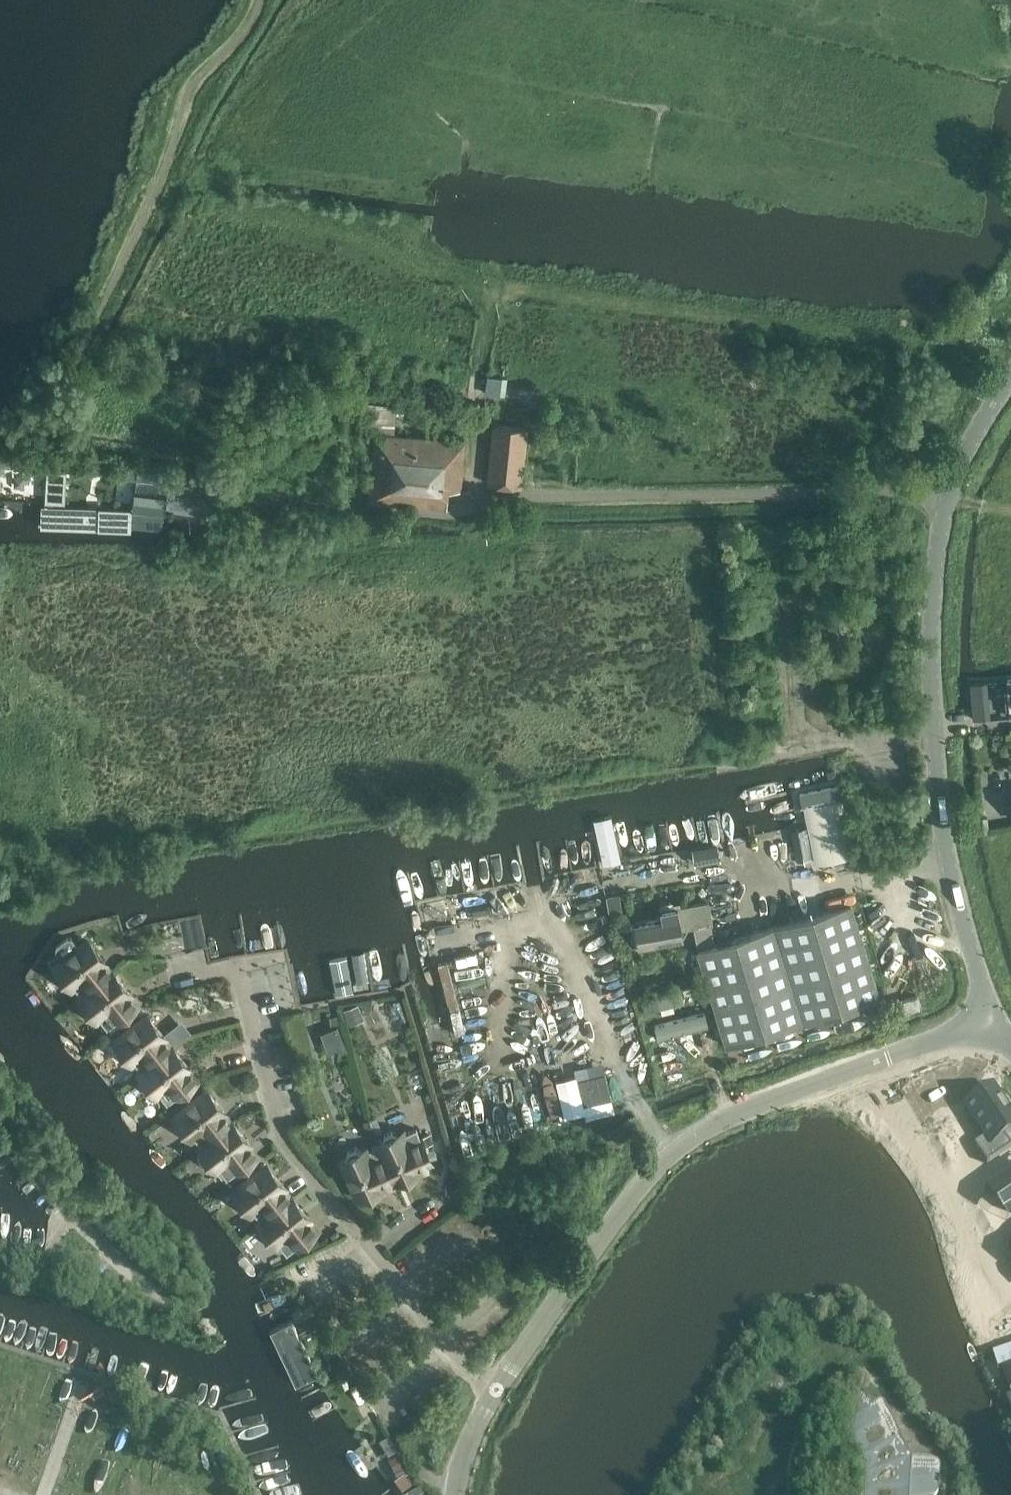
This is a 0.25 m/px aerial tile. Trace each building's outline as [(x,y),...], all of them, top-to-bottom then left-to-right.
[(396,421),(397,402),(369,401),(368,419),(396,421)] [(526,427),(500,424),(494,424),(489,483),(521,486),(522,474),(526,427)] [(464,441),(415,438),(376,435),(370,501),(446,507),(447,496),(449,496),(450,488),(461,489),(464,441)] [(23,465),(24,449),(0,447),(0,464),(23,465)] [(63,501),(66,465),(46,463),(44,499),(63,501)] [(40,503),(39,527),(130,530),(131,506),(40,503)] [(711,923),(714,923),(710,900),(660,908),(662,915),(634,921),(639,944),(684,936),(683,927),(693,926),(711,923)] [(711,923),(693,926),(698,948),(696,949),(725,1045),(881,999),(852,902),(716,943),(711,923)] [(80,945),(72,935),(68,935),(58,943),(57,947),(64,957),(56,964),(58,968),(58,974),(63,980),(69,981),(72,985),(75,983),(82,993),(80,995),(81,996),(114,970),(113,969),(112,970),(104,960),(105,959),(89,938),(80,945)] [(114,970),(81,996),(83,999),(83,1005),(88,1012),(94,1013),(97,1017),(99,1015),(108,1026),(137,1003),(128,992),(130,990),(114,970)] [(921,1006),(917,995),(898,1002),(901,1012),(921,1006)] [(660,1037),(710,1022),(706,1008),(656,1023),(660,1037)] [(140,1071),(173,1045),(173,1044),(171,1046),(163,1036),(165,1034),(148,1013),(115,1039),(118,1043),(118,1049),(122,1055),(129,1056),(132,1060),(134,1059),(142,1069),(140,1070),(140,1071)] [(325,1050),(345,1048),(343,1026),(323,1028),(325,1050)] [(173,1045),(140,1071),(143,1074),(142,1081),(147,1087),(154,1088),(157,1092),(159,1090),(167,1101),(197,1078),(188,1067),(190,1066),(173,1045)] [(586,1073),(591,1099),(611,1095),(606,1069),(586,1073)] [(200,1146),(233,1120),(231,1121),(223,1111),(225,1110),(208,1088),(175,1114),(178,1118),(177,1125),(182,1131),(189,1132),(192,1136),(194,1134),(202,1144),(199,1146),(200,1146)] [(960,1107),(994,1153),(1010,1141),(1010,1128),(983,1090),(960,1107)] [(233,1120),(200,1146),(202,1150),(202,1156),(207,1162),(213,1163),(216,1167),(218,1166),(227,1177),(256,1153),(248,1143),(249,1141),(233,1120)] [(378,1141),(396,1180),(420,1169),(419,1166),(432,1161),(416,1127),(404,1133),(403,1130),(398,1132),(392,1130),(385,1133),(382,1139),(378,1141)] [(395,1180),(396,1180),(378,1141),(379,1144),(367,1149),(366,1147),(362,1149),(356,1147),(348,1150),(346,1156),(341,1158),(359,1196),(383,1185),(383,1183),(394,1178),(395,1180)] [(259,1221),(293,1195),(292,1195),(290,1196),(283,1186),(284,1185),(267,1163),(234,1189),(237,1193),(237,1200),(242,1206),(248,1207),(251,1211),(253,1209),(261,1219),(259,1221)] [(991,1193),(1008,1219),(1010,1217),(1010,1181),(991,1193)] [(293,1195),(259,1221),(262,1225),(261,1231),(266,1238),(273,1239),(276,1242),(278,1241),(287,1252),(316,1229),(307,1218),(309,1216),(293,1195)] [(304,1315),(272,1330),(302,1398),(338,1380),(304,1315)] [(937,1494),(940,1466),(939,1464),(938,1464),(935,1462),(933,1461),(912,1460),(883,1401),(881,1401),(873,1406),(868,1398),(867,1398),(866,1400),(866,1402),(866,1405),(856,1410),(858,1414),(856,1415),(854,1421),(852,1427),(853,1432),(864,1457),(866,1464),(864,1494),(936,1494),(937,1494)] [(397,1480),(411,1473),(403,1456),(389,1462),(397,1480)]
